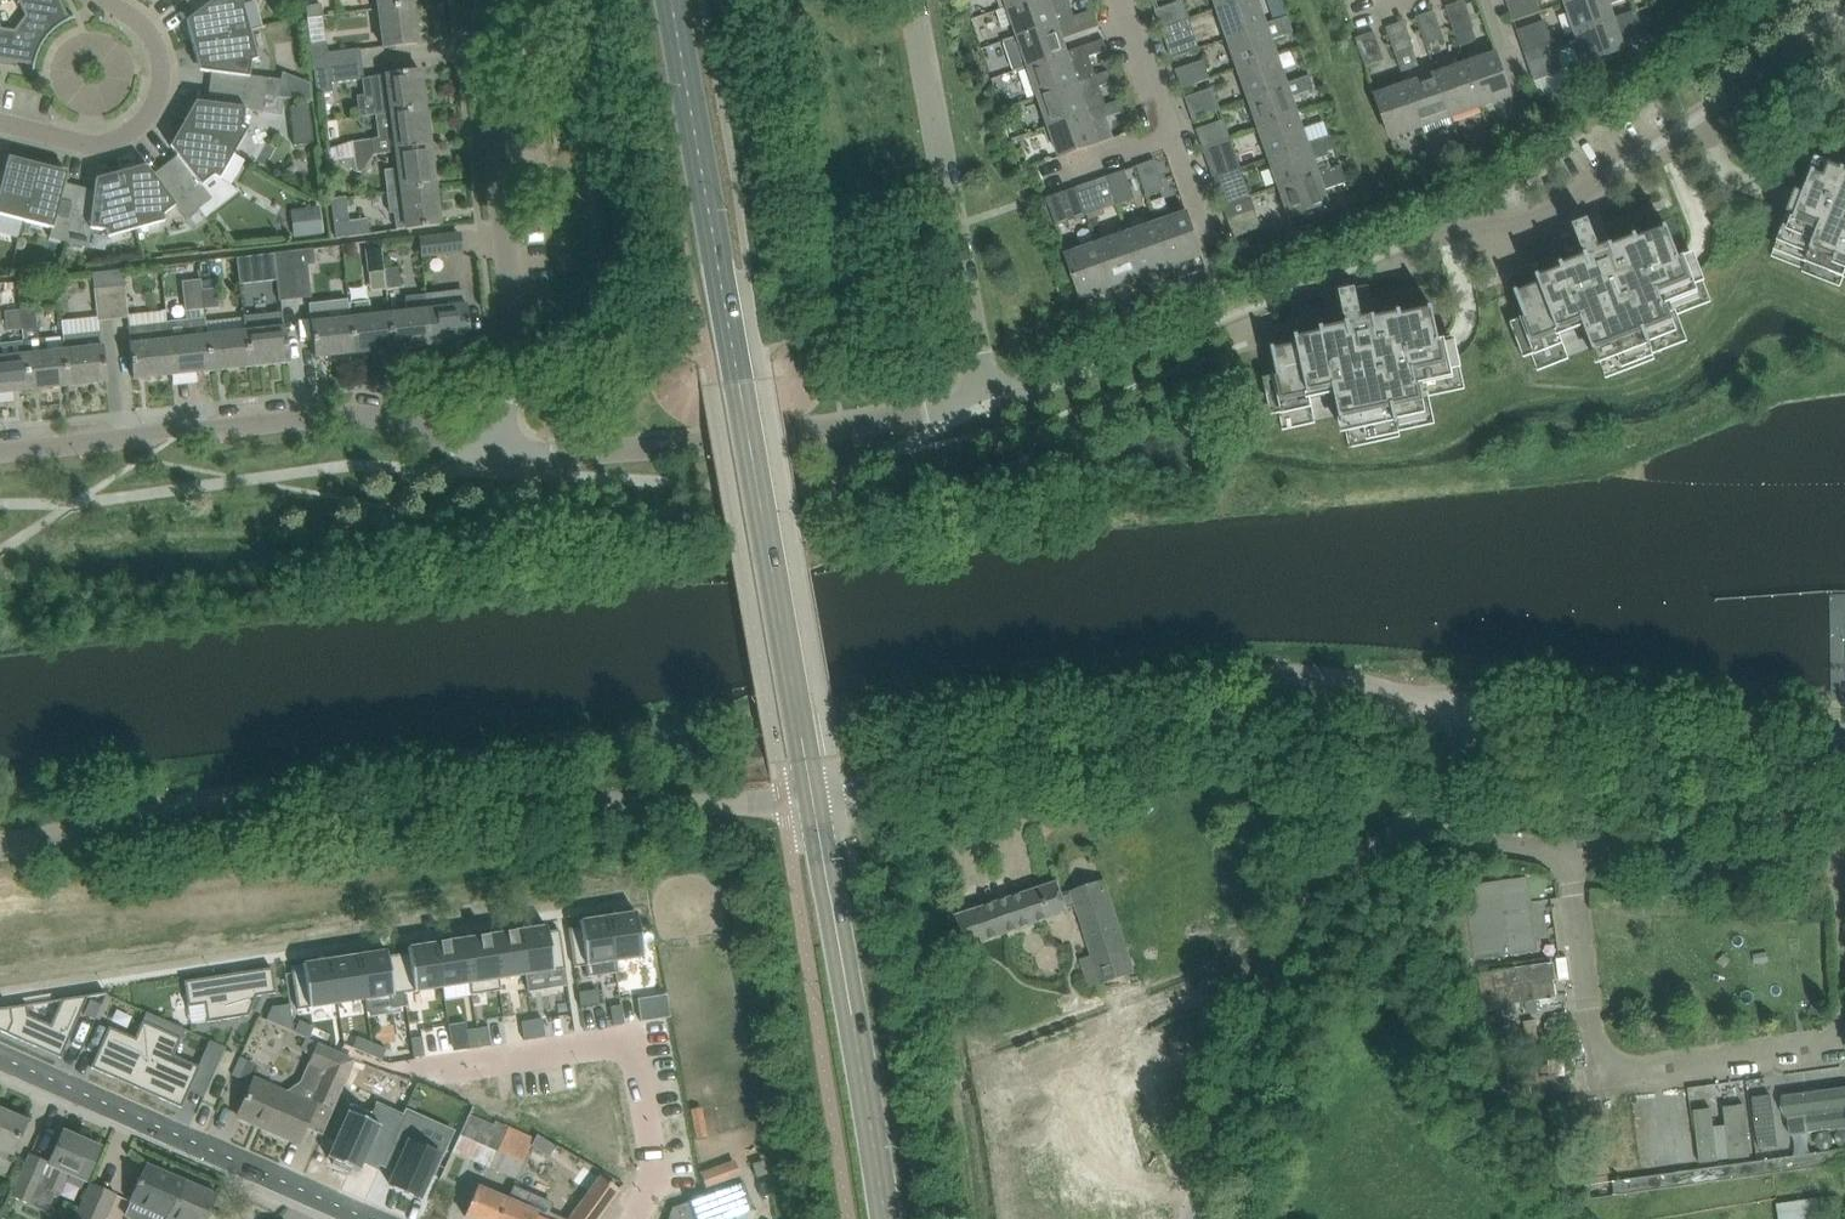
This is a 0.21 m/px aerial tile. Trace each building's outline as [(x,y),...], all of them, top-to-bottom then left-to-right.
[(69,20),(60,0),(18,0),(25,16),(14,30),(0,28),(0,59),(34,65),(36,59),(37,55),(38,51),(40,47),(42,44),(45,39),(49,34),(52,31),(55,28),(60,25),(64,23),(69,20)] [(241,1),(235,3),(233,0),(185,0),(195,13),(186,21),(192,46),(249,30),(241,1)] [(379,9),(412,4),(411,0),(378,0),(379,9)] [(1074,17),(1069,3),(1066,4),(1064,0),(1028,0),(1009,6),(1019,36),(1056,23),(1074,17)] [(1229,38),(1266,25),(1265,24),(1257,0),(1241,0),(1218,8),(1229,38)] [(1576,32),(1613,19),(1608,5),(1623,0),(1571,0),(1566,2),(1576,32)] [(1155,11),(1161,29),(1189,19),(1183,1),(1155,11)] [(1446,7),(1456,34),(1474,28),(1464,1),(1446,7)] [(1510,11),(1513,21),(1541,11),(1537,1),(1510,11)] [(1284,3),(1273,6),(1277,18),(1288,14),(1284,3)] [(305,6),(307,18),(322,17),(320,4),(305,6)] [(412,4),(379,9),(384,48),(417,44),(412,4)] [(1014,72),(1029,66),(1066,53),(1060,34),(1071,31),(1072,35),(1099,26),(1093,10),(1074,17),(1056,23),(1019,36),(1004,42),(1014,72)] [(1416,17),(1426,45),(1444,39),(1434,11),(1416,17)] [(1613,19),(1576,32),(1587,62),(1624,49),(1625,49),(1632,31),(1635,30),(1629,13),(1613,19)] [(1229,38),(1239,67),(1276,55),(1271,40),(1294,32),(1288,16),(1265,24),(1266,25),(1229,38)] [(1387,28),(1396,55),(1414,49),(1404,22),(1387,28)] [(1517,32),(1524,50),(1548,42),(1541,23),(1517,32)] [(257,59),(249,30),(192,46),(199,71),(211,72),(209,87),(264,94),(266,77),(249,75),(251,61),(257,59)] [(1356,38),(1365,66),(1383,60),(1374,32),(1356,38)] [(1168,48),(1172,59),(1199,49),(1196,39),(1168,48)] [(1029,66),(1040,96),(1077,83),(1076,83),(1096,76),(1089,57),(1107,51),(1103,41),(1104,41),(1104,40),(1066,53),(1029,66)] [(311,44),(314,69),(361,63),(359,48),(326,52),(325,42),(311,44)] [(1528,63),(1534,81),(1562,71),(1555,53),(1528,63)] [(1496,54),(1466,64),(1481,106),(1511,95),(1496,54)] [(1239,67),(1249,97),(1287,84),(1286,84),(1276,55),(1239,67)] [(1176,70),(1182,88),(1210,79),(1203,61),(1176,70)] [(361,63),(314,69),(317,94),(332,92),(330,83),(363,79),(361,63)] [(1466,64),(1436,75),(1450,116),(1481,106),(1466,64)] [(373,115),(424,108),(419,69),(367,76),(373,115)] [(1040,96),(1050,126),(1087,113),(1101,108),(1124,100),(1124,99),(1105,106),(1100,91),(1097,92),(1095,88),(1117,81),(1113,71),(1114,71),(1114,70),(1096,76),(1076,83),(1077,83),(1040,96)] [(1436,75),(1406,85),(1421,127),(1450,116),(1436,75)] [(1249,97),(1260,127),(1297,114),(1291,97),(1314,89),(1309,76),(1286,84),(1287,84),(1249,97)] [(1421,127),(1406,85),(1376,96),(1390,137),(1421,127)] [(243,124),(245,109),(262,111),(264,94),(209,87),(207,102),(195,101),(183,124),(234,153),(249,127),(243,124)] [(1189,108),(1192,118),(1220,108),(1216,98),(1189,108)] [(1087,113),(1050,126),(1044,128),(1048,141),(1055,141),(1061,157),(1114,138),(1107,117),(1128,110),(1124,100),(1101,108),(1087,113)] [(308,105),(289,107),(294,146),(313,144),(308,105)] [(373,154),(396,151),(429,147),(424,108),(373,115),(377,136),(370,138),(351,140),(322,150),(323,160),(354,157),(372,154),(373,154)] [(1260,127),(1270,157),(1307,144),(1307,143),(1297,114),(1260,127)] [(1197,130),(1203,148),(1230,138),(1224,120),(1197,130)] [(219,179),(234,153),(183,124),(170,146),(177,155),(165,165),(199,209),(212,199),(202,185),(213,175),(219,179)] [(1318,174),(1317,173),(1313,161),(1329,155),(1323,138),(1307,143),(1307,144),(1270,157),(1281,187),(1318,174)] [(383,170),(386,192),(434,185),(429,147),(396,151),(398,168),(383,170)] [(1206,157),(1213,178),(1241,168),(1234,147),(1206,157)] [(364,165),(372,154),(354,157),(356,170),(362,171),(364,165)] [(38,164),(8,157),(5,168),(0,166),(0,215),(23,221),(38,164)] [(1137,166),(1146,194),(1164,188),(1155,160),(1137,166)] [(1844,172),(1844,169),(1842,168),(1841,171),(1816,161),(1812,171),(1782,247),(1807,257),(1806,259),(1809,260),(1810,258),(1831,266),(1830,268),(1833,270),(1834,267),(1844,272),(1844,173),(1844,172)] [(49,237),(65,241),(79,187),(64,183),(67,172),(38,164),(23,221),(51,228),(49,237)] [(199,209),(165,165),(153,174),(145,165),(120,172),(136,229),(165,221),(163,215),(175,205),(186,219),(199,209)] [(1318,174),(1281,187),(1291,217),(1328,204),(1323,191),(1346,182),(1340,165),(1317,173),(1318,174)] [(1107,177),(1117,204),(1134,198),(1125,171),(1107,177)] [(136,229),(120,172),(95,179),(94,190),(79,187),(65,241),(88,247),(91,228),(105,230),(107,237),(136,229)] [(1077,187),(1087,215),(1105,209),(1095,181),(1077,187)] [(434,185),(386,192),(388,212),(392,211),(395,228),(406,227),(406,229),(439,225),(434,185)] [(1220,197),(1224,207),(1251,198),(1248,188),(1220,197)] [(1046,198),(1048,202),(1056,225),(1075,219),(1065,192),(1046,198)] [(331,199),(336,238),(369,234),(367,218),(347,221),(344,197),(331,199)] [(319,207),(292,211),(294,236),(322,233),(319,207)] [(1228,219),(1234,237),(1261,228),(1255,210),(1228,219)] [(1187,213),(1157,224),(1171,265),(1202,255),(1187,213)] [(1668,317),(1697,305),(1667,226),(1664,228),(1665,230),(1638,240),(1636,235),(1633,236),(1634,239),(1613,247),(1609,237),(1597,242),(1589,221),(1573,227),(1585,258),(1564,266),(1563,263),(1560,265),(1562,270),(1540,278),(1539,276),(1536,277),(1537,279),(1514,289),(1515,292),(1514,292),(1543,365),(1592,346),(1598,363),(1601,362),(1600,360),(1622,351),(1624,356),(1648,346),(1649,348),(1652,347),(1649,341),(1674,331),(1668,317)] [(1157,224),(1127,234),(1141,276),(1171,265),(1157,224)] [(461,253),(459,233),(419,238),(421,257),(461,253)] [(1127,234),(1097,245),(1112,286),(1141,276),(1127,234)] [(1112,286),(1097,245),(1067,255),(1081,297),(1112,286)] [(381,247),(366,249),(368,271),(383,270),(381,247)] [(294,299),(289,251),(274,253),(279,300),(294,299)] [(290,251),(289,251),(294,299),(310,297),(306,264),(291,265),(290,251)] [(398,268),(383,270),(386,289),(400,287),(398,268)] [(123,269),(108,271),(113,319),(128,317),(123,269)] [(386,289),(383,270),(368,271),(370,290),(386,289)] [(113,319),(108,271),(92,273),(97,321),(113,319)] [(21,328),(24,355),(28,389),(67,384),(61,335),(37,338),(34,308),(27,309),(25,281),(17,282),(19,310),(22,328),(21,328)] [(200,281),(185,283),(186,291),(188,310),(203,309),(201,290),(200,281)] [(216,288),(201,290),(203,309),(218,307),(216,288)] [(1451,390),(1445,362),(1433,307),(1429,308),(1430,311),(1403,317),(1401,311),(1398,312),(1399,314),(1376,319),(1374,309),(1361,312),(1356,290),(1340,294),(1347,326),(1325,331),(1324,328),(1321,329),(1322,334),(1300,339),(1299,336),(1296,337),(1297,340),(1272,345),(1272,348),(1289,426),(1340,415),(1344,432),(1347,431),(1347,429),(1369,424),(1370,429),(1396,423),(1396,425),(1399,424),(1398,418),(1423,412),(1420,397),(1451,390)] [(445,292),(425,294),(431,343),(470,339),(466,305),(447,307),(445,292)] [(406,312),(388,314),(392,347),(431,343),(425,294),(405,297),(406,312)] [(348,303),(350,318),(353,352),(392,347),(388,314),(370,316),(368,301),(348,303)] [(353,352),(350,318),(331,320),(330,308),(309,310),(314,356),(353,352)] [(6,330),(21,328),(22,328),(19,310),(4,311),(6,330)] [(245,332),(249,365),(288,361),(285,328),(283,328),(281,311),(243,315),(245,332)] [(166,321),(168,338),(172,374),(210,369),(207,336),(205,322),(185,324),(185,319),(166,321)] [(172,374),(168,338),(166,321),(128,326),(130,345),(129,345),(132,378),(172,374)] [(61,334),(61,335),(67,384),(106,380),(103,346),(100,347),(99,330),(61,334)] [(207,336),(210,369),(249,365),(245,332),(207,336)] [(24,355),(0,358),(0,392),(28,389),(24,355)] [(1830,631),(1769,631),(1770,691),(1831,696),(1830,631)] [(1473,910),(1468,911),(1469,918),(1472,940),(1475,961),(1475,960),(1536,951),(1530,910),(1526,879),(1471,887),(1470,887),(1473,910)] [(1007,899),(1017,929),(1069,911),(1068,907),(1076,905),(1092,955),(1081,959),(1090,987),(1134,972),(1103,880),(1071,891),(1072,894),(1063,897),(1058,882),(1007,899)] [(966,946),(1017,929),(1007,899),(956,916),(966,946)] [(636,912),(608,917),(614,961),(643,957),(636,912)] [(580,927),(568,929),(574,967),(614,961),(608,917),(579,921),(580,927)] [(547,926),(518,930),(525,975),(565,969),(559,930),(548,932),(547,926)] [(518,930),(491,935),(497,979),(525,975),(518,930)] [(491,935),(463,939),(470,983),(497,979),(491,935)] [(463,939),(436,943),(443,987),(470,983),(463,939)] [(1472,940),(1458,942),(1461,965),(1462,971),(1476,969),(1476,968),(1475,963),(1475,960),(1475,961),(1472,940)] [(408,953),(398,955),(404,993),(443,987),(436,943),(407,947),(408,953)] [(387,951),(358,955),(365,999),(404,993),(398,955),(388,956),(387,951)] [(358,955),(331,959),(338,1004),(365,999),(358,955)] [(303,969),(292,971),(297,1010),(338,1004),(331,959),(302,963),(303,969)] [(1551,963),(1478,974),(1483,1008),(1556,998),(1551,963)] [(230,974),(184,981),(188,1007),(205,1004),(208,1022),(248,1016),(256,996),(275,993),(272,970),(236,976),(237,978),(231,979),(230,974)] [(0,1009),(0,1031),(36,1047),(38,1043),(44,1045),(43,1047),(61,1055),(88,995),(62,999),(60,1003),(50,1025),(27,1015),(26,1005),(0,1009)] [(1482,1016),(1480,998),(1466,1000),(1470,1029),(1484,1027),(1482,1016)] [(90,1000),(83,1015),(94,1020),(101,1005),(90,1000)] [(648,1001),(638,1002),(641,1021),(651,1020),(648,1001)] [(272,1007),(266,1019),(280,1025),(293,1032),(289,1004),(272,1007)] [(621,1005),(611,1007),(614,1026),(624,1024),(621,1005)] [(151,1015),(146,1026),(160,1033),(165,1021),(151,1015)] [(542,1018),(532,1020),(535,1039),(545,1037),(542,1018)] [(299,1020),(294,1031),(309,1037),(313,1026),(299,1020)] [(532,1020),(521,1022),(524,1041),(535,1039),(532,1020)] [(165,1021),(160,1033),(175,1039),(180,1028),(165,1021)] [(107,1030),(89,1071),(112,1081),(114,1076),(119,1078),(118,1080),(136,1088),(160,1033),(141,1024),(133,1041),(107,1030)] [(488,1027),(477,1029),(480,1047),(491,1046),(488,1027)] [(477,1029),(467,1030),(469,1049),(480,1047),(477,1029)] [(160,1033),(136,1088),(153,1095),(154,1094),(159,1096),(157,1101),(180,1111),(198,1070),(172,1058),(179,1042),(160,1033)] [(357,1037),(353,1048),(367,1054),(372,1043),(357,1037)] [(422,1037),(411,1039),(414,1058),(425,1056),(422,1037)] [(209,1041),(198,1066),(213,1073),(225,1047),(209,1041)] [(372,1043),(367,1054),(382,1060),(386,1049),(372,1043)] [(310,1063),(325,1070),(311,1104),(254,1079),(237,1116),(297,1143),(305,1125),(323,1133),(335,1105),(333,1104),(352,1060),(318,1045),(310,1063)] [(232,1075),(246,1081),(254,1063),(240,1057),(232,1075)] [(345,1115),(334,1140),(341,1143),(339,1148),(357,1156),(359,1151),(366,1155),(379,1125),(395,1132),(405,1109),(410,1098),(383,1086),(378,1097),(352,1086),(340,1113),(345,1115)] [(1784,1097),(1787,1117),(1807,1114),(1809,1132),(1844,1127),(1844,1088),(1784,1097)] [(1693,1167),(1680,1090),(1638,1097),(1647,1155),(1668,1152),(1671,1170),(1693,1167)] [(395,1132),(380,1164),(396,1171),(390,1185),(418,1197),(434,1163),(438,1165),(446,1146),(416,1133),(423,1117),(405,1109),(395,1132)] [(12,1153),(25,1121),(0,1111),(0,1148),(12,1153)] [(490,1166),(516,1178),(526,1156),(524,1155),(531,1135),(494,1120),(493,1124),(469,1113),(460,1134),(497,1150),(490,1166)] [(11,1196),(30,1205),(38,1186),(58,1194),(68,1172),(85,1179),(99,1148),(62,1132),(49,1162),(30,1154),(11,1196)] [(1817,1167),(1815,1153),(1786,1157),(1788,1171),(1815,1168),(1817,1167)] [(769,1159),(756,1162),(758,1173),(772,1170),(769,1159)] [(1759,1175),(1757,1161),(1728,1165),(1730,1179),(1759,1175)] [(185,1180),(146,1163),(136,1186),(129,1202),(130,1202),(124,1216),(127,1218),(168,1218),(185,1180)] [(689,1201),(695,1218),(726,1218),(752,1209),(743,1183),(742,1183),(735,1164),(701,1176),(708,1195),(689,1201)] [(1701,1183),(1699,1169),(1670,1173),(1672,1187),(1701,1183)] [(619,1190),(602,1177),(570,1218),(597,1218),(619,1190)] [(1644,1191),(1642,1177),(1613,1181),(1615,1195),(1644,1191)] [(217,1195),(185,1180),(168,1218),(207,1218),(208,1217),(217,1195)] [(116,1195),(89,1183),(73,1218),(106,1218),(116,1195)] [(472,1218),(498,1218),(507,1199),(477,1186),(464,1215),(472,1218)] [(1776,1202),(1778,1218),(1822,1218),(1819,1196),(1776,1202)] [(498,1218),(545,1218),(546,1216),(507,1199),(498,1218)]
